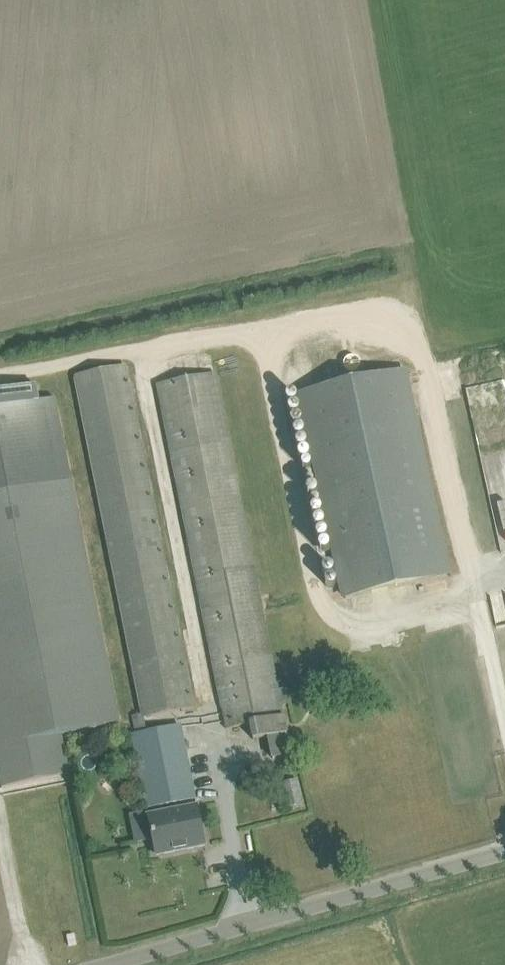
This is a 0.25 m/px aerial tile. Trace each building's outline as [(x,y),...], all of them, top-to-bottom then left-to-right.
[(135,731),(146,728),(144,719),(195,709),(127,366),(75,376),(76,380),(74,380),(141,715),(132,717),(135,731)] [(342,600),(452,575),(407,369),(297,394),(342,600)] [(250,725),(253,741),(267,738),(272,759),(292,755),(283,705),(290,704),(287,688),(279,690),(216,372),(157,384),(221,710),(222,710),(226,729),(250,725)] [(2,788),(69,775),(61,735),(120,723),(116,703),(72,480),(56,399),(40,402),(37,387),(31,388),(0,394),(0,777),(2,788)] [(147,808),(196,798),(182,727),(133,736),(147,808)] [(297,780),(294,770),(282,773),(284,783),(281,784),(287,808),(305,804),(299,779),(297,780)] [(157,855),(205,846),(198,807),(149,816),(157,855)]
